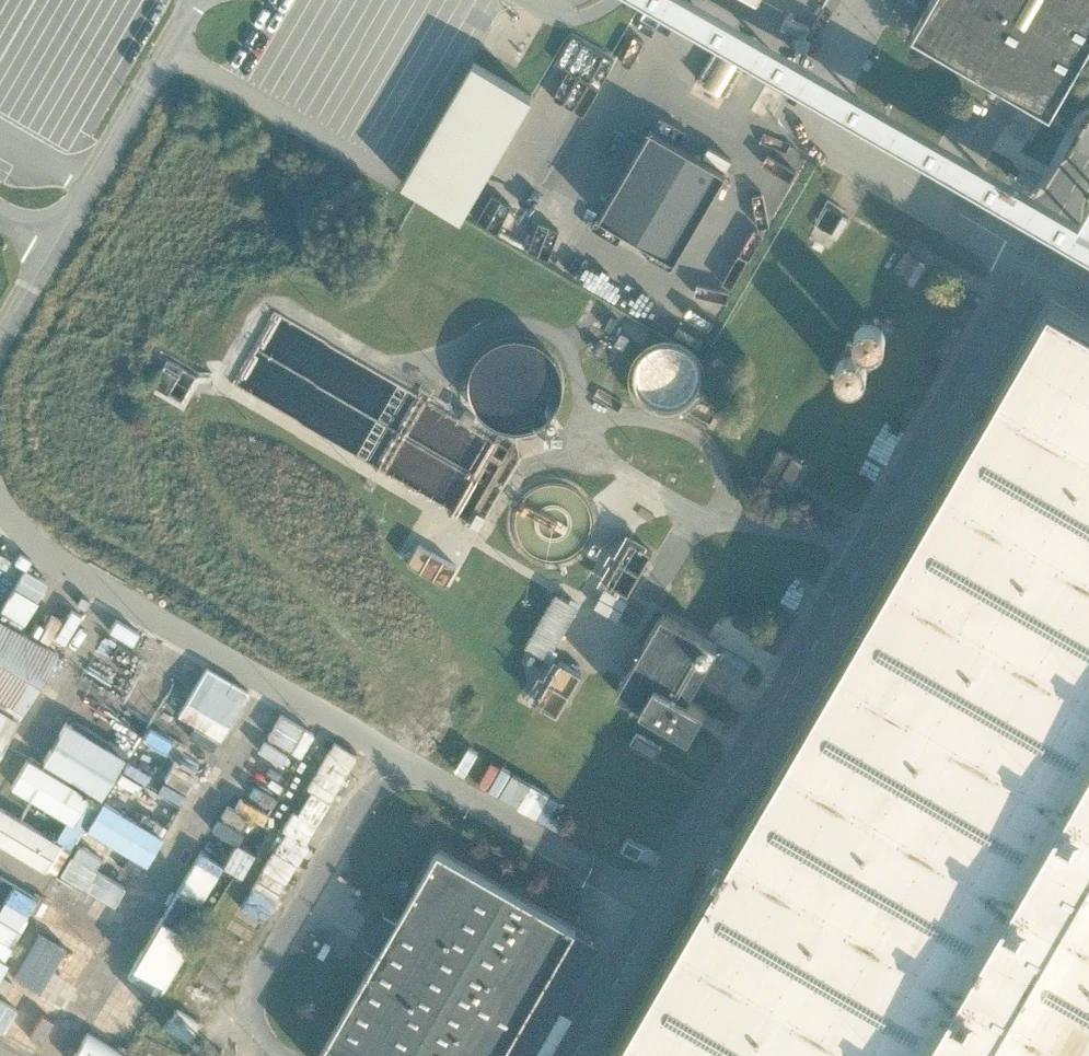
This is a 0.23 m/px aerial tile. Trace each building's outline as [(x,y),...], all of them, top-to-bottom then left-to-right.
[(1078,195),(737,0),(688,0),(1088,227),(1088,176),(1078,195)] [(910,27),(1051,109),(1088,44),(1088,0),(926,0),(910,27)] [(721,37),(703,79),(728,90),(747,48),(721,37)] [(475,56),(405,174),(467,211),(537,92),(475,56)] [(658,124),(608,210),(636,226),(682,252),(732,166),(658,124)] [(614,1055),(1088,1055),(1088,306),(1059,288),(614,1055)] [(508,336),(494,341),(483,350),(475,363),(472,377),(474,392),(480,406),(491,416),(504,422),(519,424),(533,421),(545,414),(555,403),(560,389),(561,375),(557,361),(549,349),(537,340),(523,336),(508,336)] [(660,337),(648,342),(639,349),(632,360),(630,372),(631,384),(636,395),(645,403),(656,409),(668,410),(680,408),(690,401),(698,392),(702,381),(703,369),(700,358),(693,348),(683,341),(672,337),(660,337)] [(201,372),(167,353),(151,381),(184,399),(201,372)] [(788,493),(806,460),(777,443),(768,458),(759,453),(750,471),(788,493)] [(549,479),(537,483),(527,491),(520,502),(517,515),(518,528),(524,540),(533,549),(545,555),(558,557),(571,554),(582,547),(591,538),(595,526),(596,513),(592,500),(585,490),(574,482),(562,478),(549,479)] [(630,587),(653,541),(627,528),(603,575),(630,587)] [(459,563),(418,538),(404,561),(445,585),(459,563)] [(13,704),(24,710),(58,645),(21,625),(48,575),(14,558),(0,585),(0,729),(13,704)] [(61,584),(46,609),(41,606),(29,627),(48,638),(74,591),(61,584)] [(552,585),(526,639),(549,651),(576,597),(552,585)] [(704,634),(663,610),(618,688),(691,730),(706,704),(674,686),(704,634)] [(559,709),(581,664),(552,650),(530,694),(559,709)] [(200,661),(177,712),(225,734),(249,683),(200,661)] [(265,729),(302,751),(315,729),(278,707),(265,729)] [(150,858),(194,765),(174,755),(164,776),(176,782),(172,790),(128,770),(132,762),(122,757),(126,747),(57,715),(37,757),(21,750),(6,783),(63,810),(54,830),(0,804),(0,841),(58,868),(79,824),(150,858)] [(256,937),(355,748),(330,736),(231,924),(256,937)] [(262,736),(245,762),(265,775),(282,749),(262,736)] [(224,861),(198,847),(178,882),(214,902),(233,867),(242,872),(254,851),(235,840),(224,861)] [(325,1055),(539,1055),(612,934),(452,842),(325,1055)] [(30,1050),(55,1010),(57,1012),(99,944),(58,919),(63,909),(11,877),(0,894),(0,1031),(30,1050)] [(153,910),(125,960),(164,982),(192,932),(153,910)] [(92,1016),(125,1034),(136,1014),(103,996),(92,1016)] [(66,1055),(121,1055),(126,1045),(79,1025),(66,1055)]
